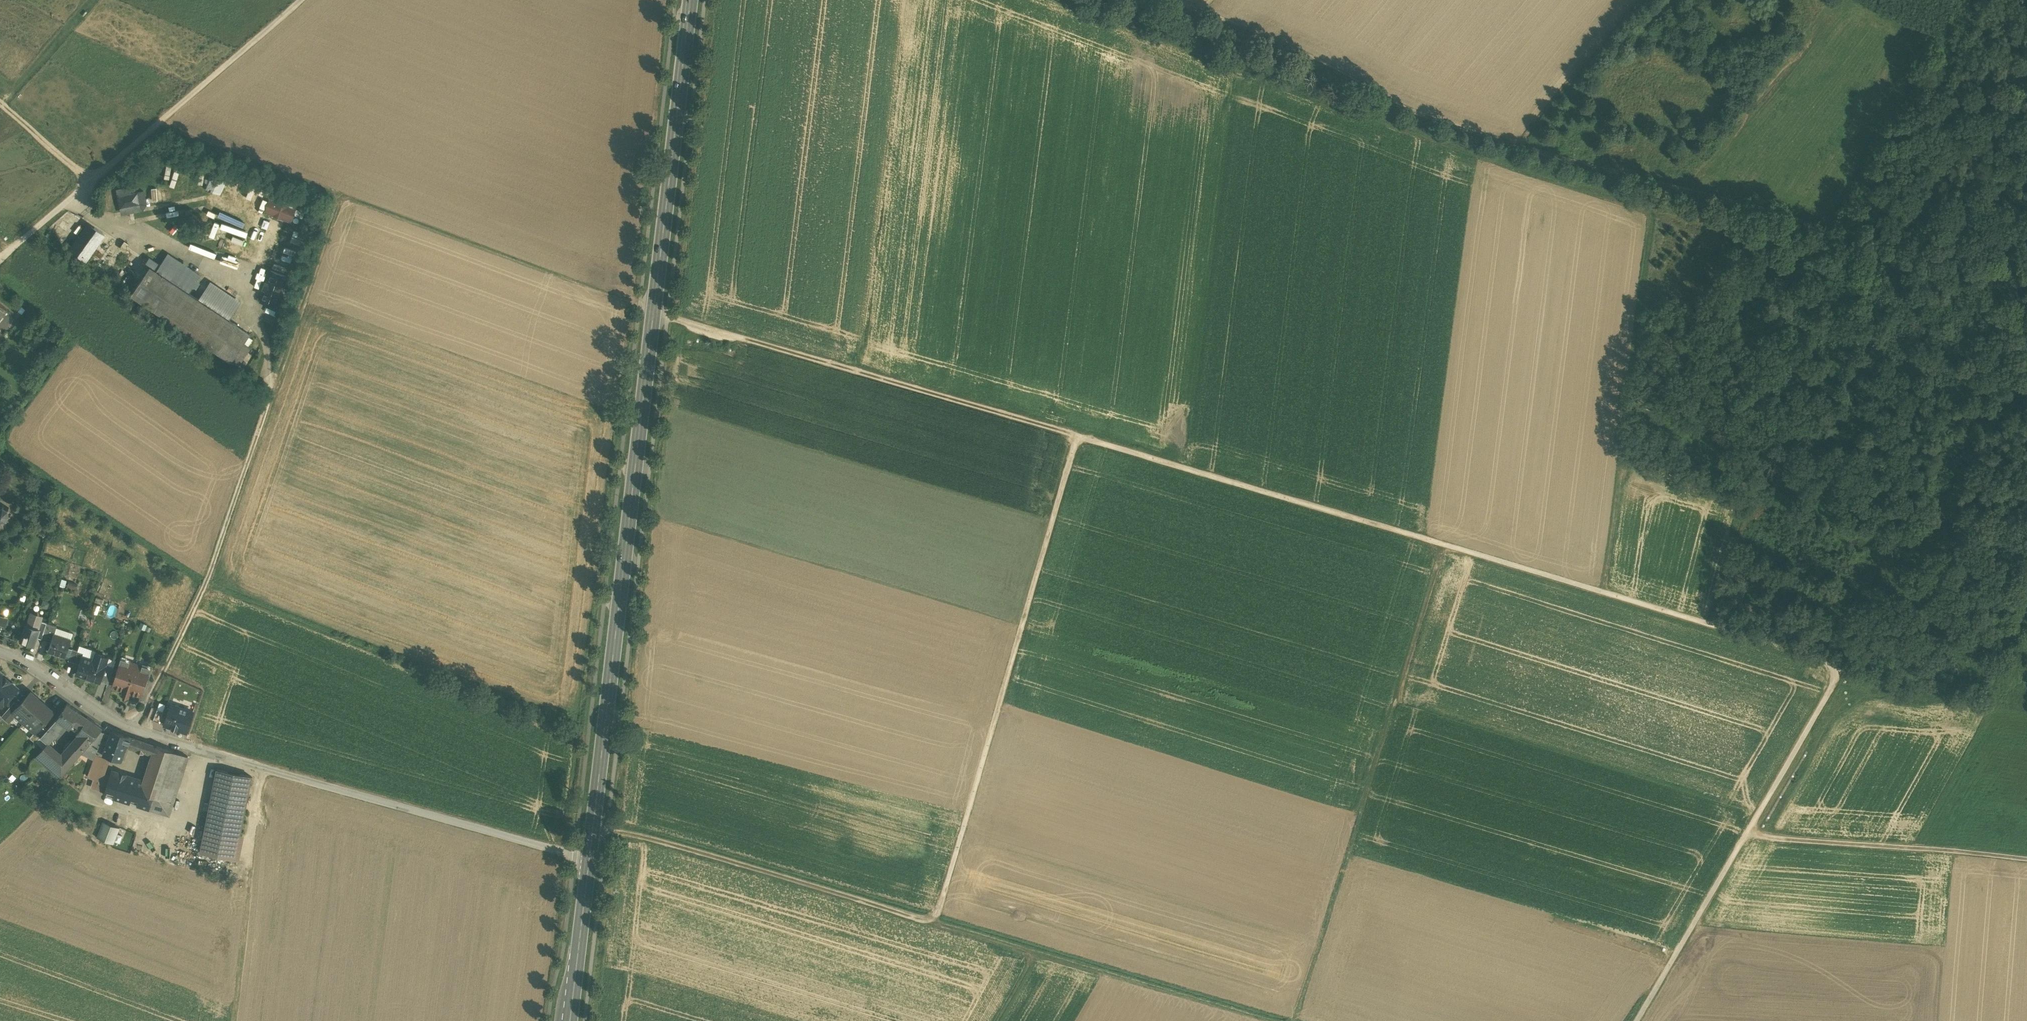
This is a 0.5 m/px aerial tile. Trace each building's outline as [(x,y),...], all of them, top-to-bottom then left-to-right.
[(219,193),(223,180),(208,176),(204,188),(219,193)] [(132,188),(115,191),(116,198),(133,195),(132,188)] [(133,195),(116,198),(119,212),(144,207),(141,193),(133,195)] [(297,209),(270,199),(264,212),(291,223),(297,209)] [(65,240),(72,235),(70,231),(80,224),(70,210),(53,224),(65,240)] [(135,212),(122,213),(123,226),(148,224),(148,218),(136,219),(135,212)] [(92,249),(103,233),(92,225),(81,242),(92,249)] [(226,233),(224,240),(237,242),(238,236),(226,233)] [(234,262),(239,248),(212,239),(210,245),(206,244),(203,252),(234,262)] [(109,266),(119,242),(112,240),(102,263),(109,266)] [(196,280),(169,262),(162,272),(189,291),(196,280)] [(250,333),(150,266),(132,293),(219,351),(232,360),(232,359),(244,342),(250,333)] [(286,277),(272,272),(269,281),(283,286),(286,277)] [(283,286),(269,281),(262,300),(276,305),(283,286)] [(235,306),(208,288),(201,299),(228,317),(235,306)] [(132,293),(131,292),(128,297),(216,356),(219,351),(132,293)] [(250,347),(244,342),(232,359),(239,364),(250,347)] [(4,526),(2,520),(5,519),(6,521),(7,520),(7,519),(9,515),(11,516),(11,514),(9,514),(8,510),(10,509),(9,507),(7,509),(4,506),(4,504),(3,504),(2,506),(0,507),(0,527),(4,526)] [(2,606),(0,615),(8,616),(9,608),(2,606)] [(42,619),(30,615),(27,625),(38,629),(42,619)] [(57,626),(47,622),(41,639),(51,642),(54,634),(57,626)] [(27,625),(26,625),(20,641),(34,645),(40,629),(38,629),(27,625)] [(54,634),(51,642),(48,651),(65,657),(71,639),(54,634)] [(72,649),(68,660),(74,662),(78,650),(72,649)] [(78,650),(74,662),(80,664),(82,656),(83,652),(78,650)] [(93,659),(82,656),(80,664),(77,674),(99,681),(100,680),(105,663),(107,657),(95,653),(93,659)] [(122,660),(114,686),(124,689),(123,693),(129,695),(130,691),(140,695),(149,668),(122,660)] [(105,663),(100,680),(108,683),(114,666),(105,663)] [(0,673),(0,703),(2,705),(17,688),(0,673)] [(18,706),(13,712),(15,714),(24,722),(42,702),(31,692),(18,706)] [(14,702),(2,715),(9,722),(15,714),(13,712),(18,706),(14,702)] [(42,702),(24,722),(35,731),(35,732),(42,724),(53,712),(42,702)] [(80,712),(67,703),(57,718),(47,729),(40,736),(47,743),(48,742),(55,735),(55,736),(59,732),(58,731),(64,723),(70,728),(80,712)] [(186,732),(193,711),(172,704),(170,709),(165,724),(165,725),(186,732)] [(147,717),(153,720),(157,709),(152,706),(147,717)] [(163,711),(157,709),(153,720),(165,724),(170,709),(165,707),(163,711)] [(87,717),(80,712),(70,728),(77,732),(87,717)] [(103,727),(87,717),(77,732),(77,733),(78,734),(61,754),(72,763),(80,754),(100,731),(103,727)] [(35,731),(30,738),(35,742),(40,736),(47,729),(42,724),(35,732),(35,731)] [(129,735),(113,730),(104,754),(108,756),(120,760),(126,745),(129,735)] [(80,754),(95,759),(97,752),(104,754),(111,735),(100,731),(80,754)] [(157,745),(129,735),(126,745),(154,754),(157,745)] [(61,754),(48,742),(47,743),(37,754),(61,775),(72,763),(61,754)] [(147,775),(164,781),(174,751),(157,745),(154,754),(147,775)] [(169,815),(190,757),(174,751),(159,798),(154,797),(150,809),(169,815)] [(104,754),(97,752),(95,759),(88,777),(94,779),(99,781),(108,756),(104,754)] [(252,775),(216,768),(199,850),(235,857),(252,775)] [(145,781),(112,770),(107,786),(105,792),(104,794),(150,809),(154,797),(159,798),(164,781),(147,775),(145,781)] [(92,788),(105,792),(107,786),(98,783),(99,781),(94,779),(92,788)] [(119,827),(103,821),(97,837),(113,843),(119,827)]
